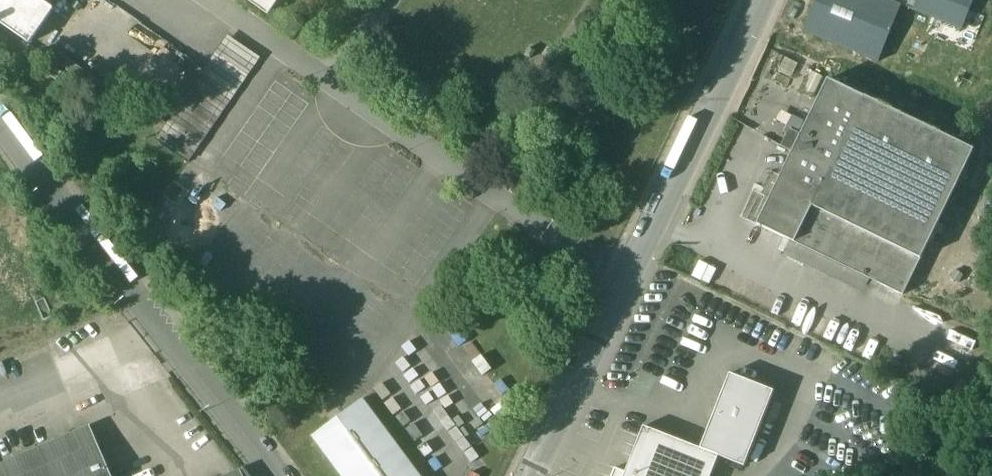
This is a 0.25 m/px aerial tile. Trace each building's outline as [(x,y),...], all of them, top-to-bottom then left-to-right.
[(39,0),(0,0),(0,23),(28,43),(52,10),(39,0)] [(268,14),(278,0),(247,0),(268,14)] [(804,32),(879,62),(902,6),(893,3),(887,0),(817,0),(804,32)] [(913,11),(917,2),(911,0),(894,0),(893,3),(902,6),(913,11)] [(913,11),(963,31),(976,0),(918,0),(917,2),(913,11)] [(228,35),(157,138),(189,161),(261,58),(228,35)] [(793,150),(757,225),(904,297),(974,151),(865,97),(865,98),(828,80),(801,136),(793,150)] [(790,131),(783,145),(793,150),(801,136),(790,131)] [(746,218),(758,223),(764,207),(753,202),(746,218)] [(108,312),(115,305),(106,294),(99,301),(108,312)] [(718,458),(745,469),(775,391),(730,374),(701,449),(719,456),(718,458)] [(363,398),(311,436),(341,475),(421,475),(363,398)] [(0,465),(0,475),(111,475),(89,426),(0,465)] [(644,427),(626,472),(625,475),(711,475),(718,458),(719,456),(701,449),(644,427)]
